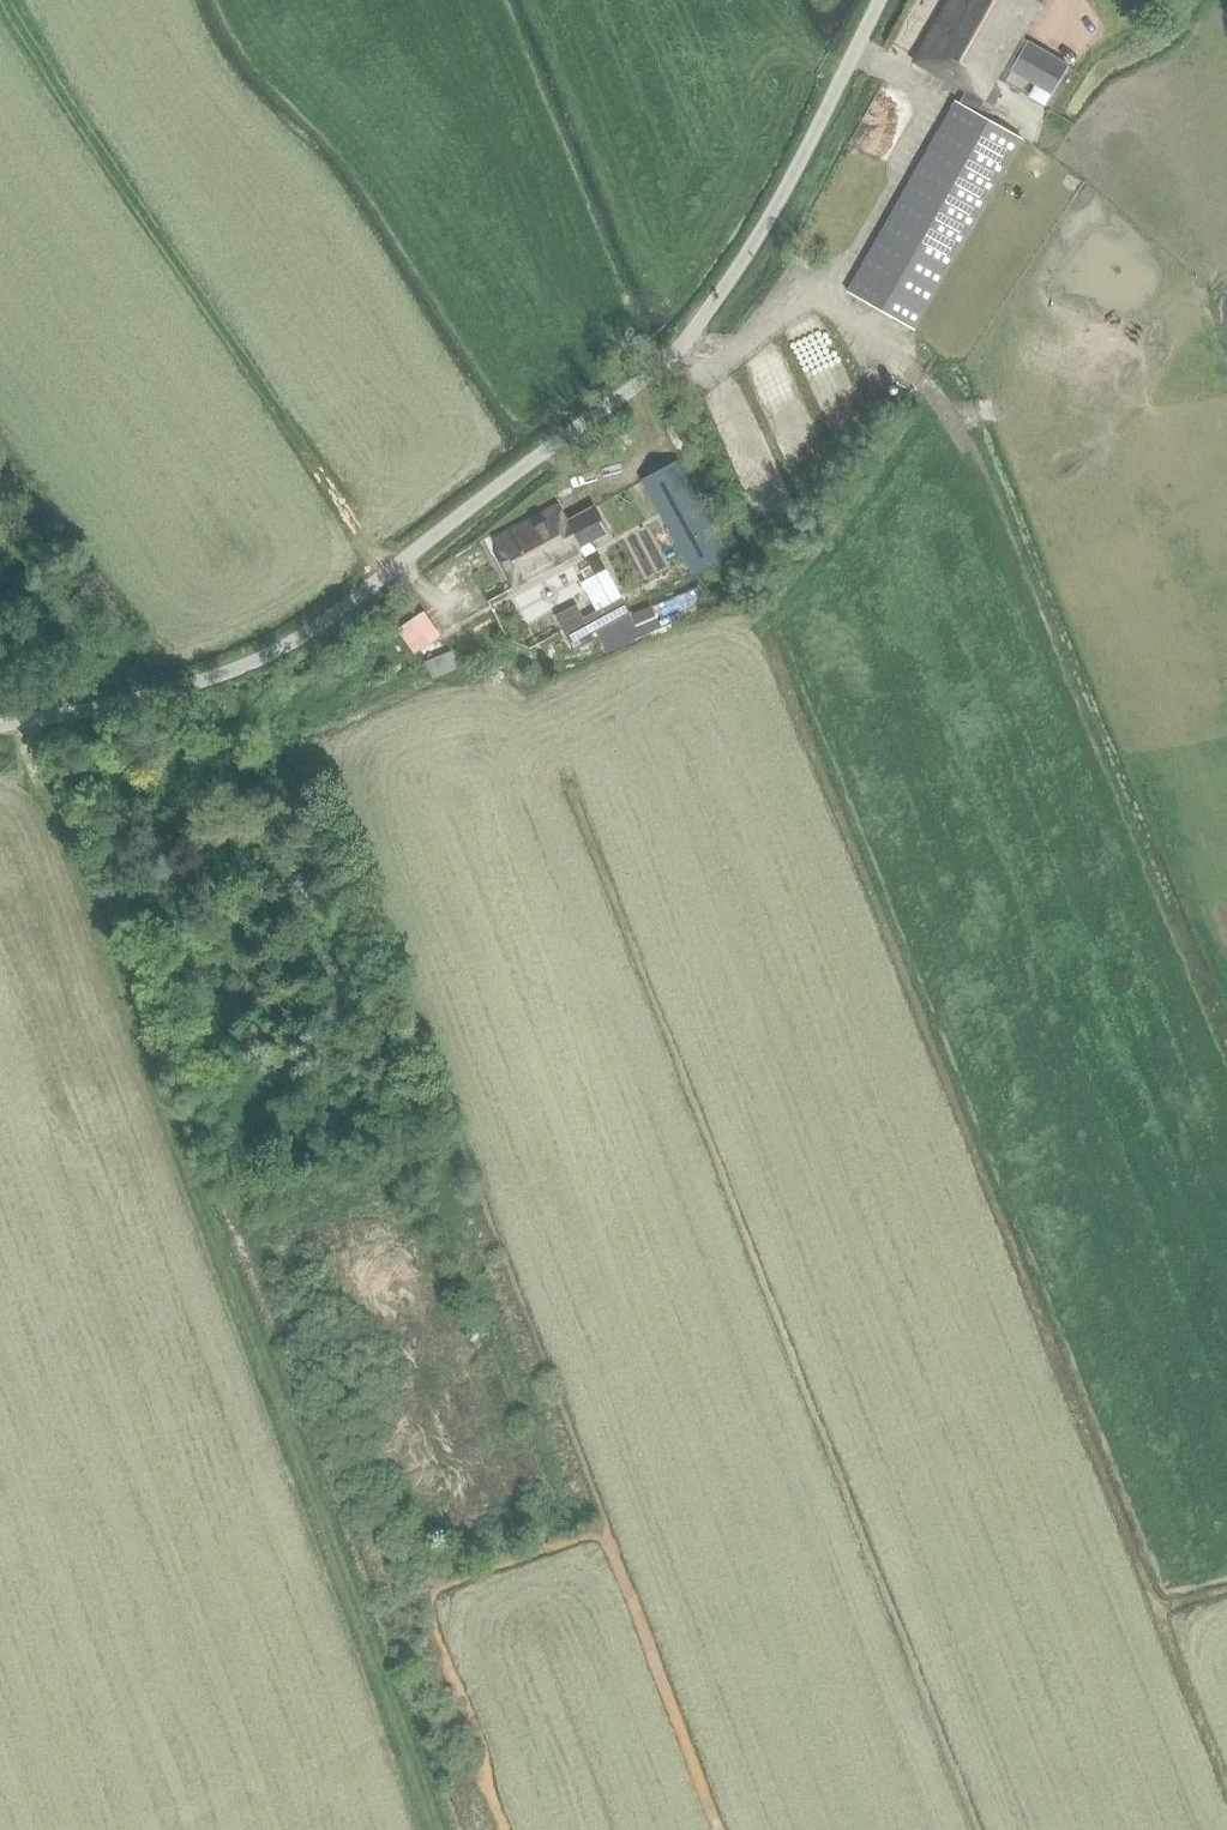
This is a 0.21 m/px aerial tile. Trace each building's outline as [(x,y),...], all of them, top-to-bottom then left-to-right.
[(912,60),(965,90),(958,103),(954,100),(898,200),(846,291),(913,329),(986,200),(1020,139),(985,119),(975,113),(992,83),(995,78),(1017,37),(1038,0),(946,0),(912,60)] [(1031,46),(1017,37),(995,78),(1003,83),(1010,70),(1050,93),(1066,65),(1050,56),(1031,46)] [(992,83),(975,113),(985,119),(999,96),(1000,92),(999,88),(993,84),(992,83)] [(880,89),(858,142),(888,154),(909,100),(880,89)] [(727,554),(676,461),(642,480),(693,573),(727,554)] [(556,505),(492,540),(502,557),(497,559),(513,588),(565,559),(566,561),(582,552),(583,552),(585,555),(595,550),(590,541),(608,532),(594,506),(565,522),(556,505)] [(598,556),(588,561),(595,574),(605,568),(598,556)] [(611,602),(584,617),(592,633),(630,612),(621,596),(611,602)] [(596,640),(592,633),(584,617),(577,604),(555,616),(573,652),(596,640)] [(442,637),(425,611),(399,629),(415,654),(442,637)]
